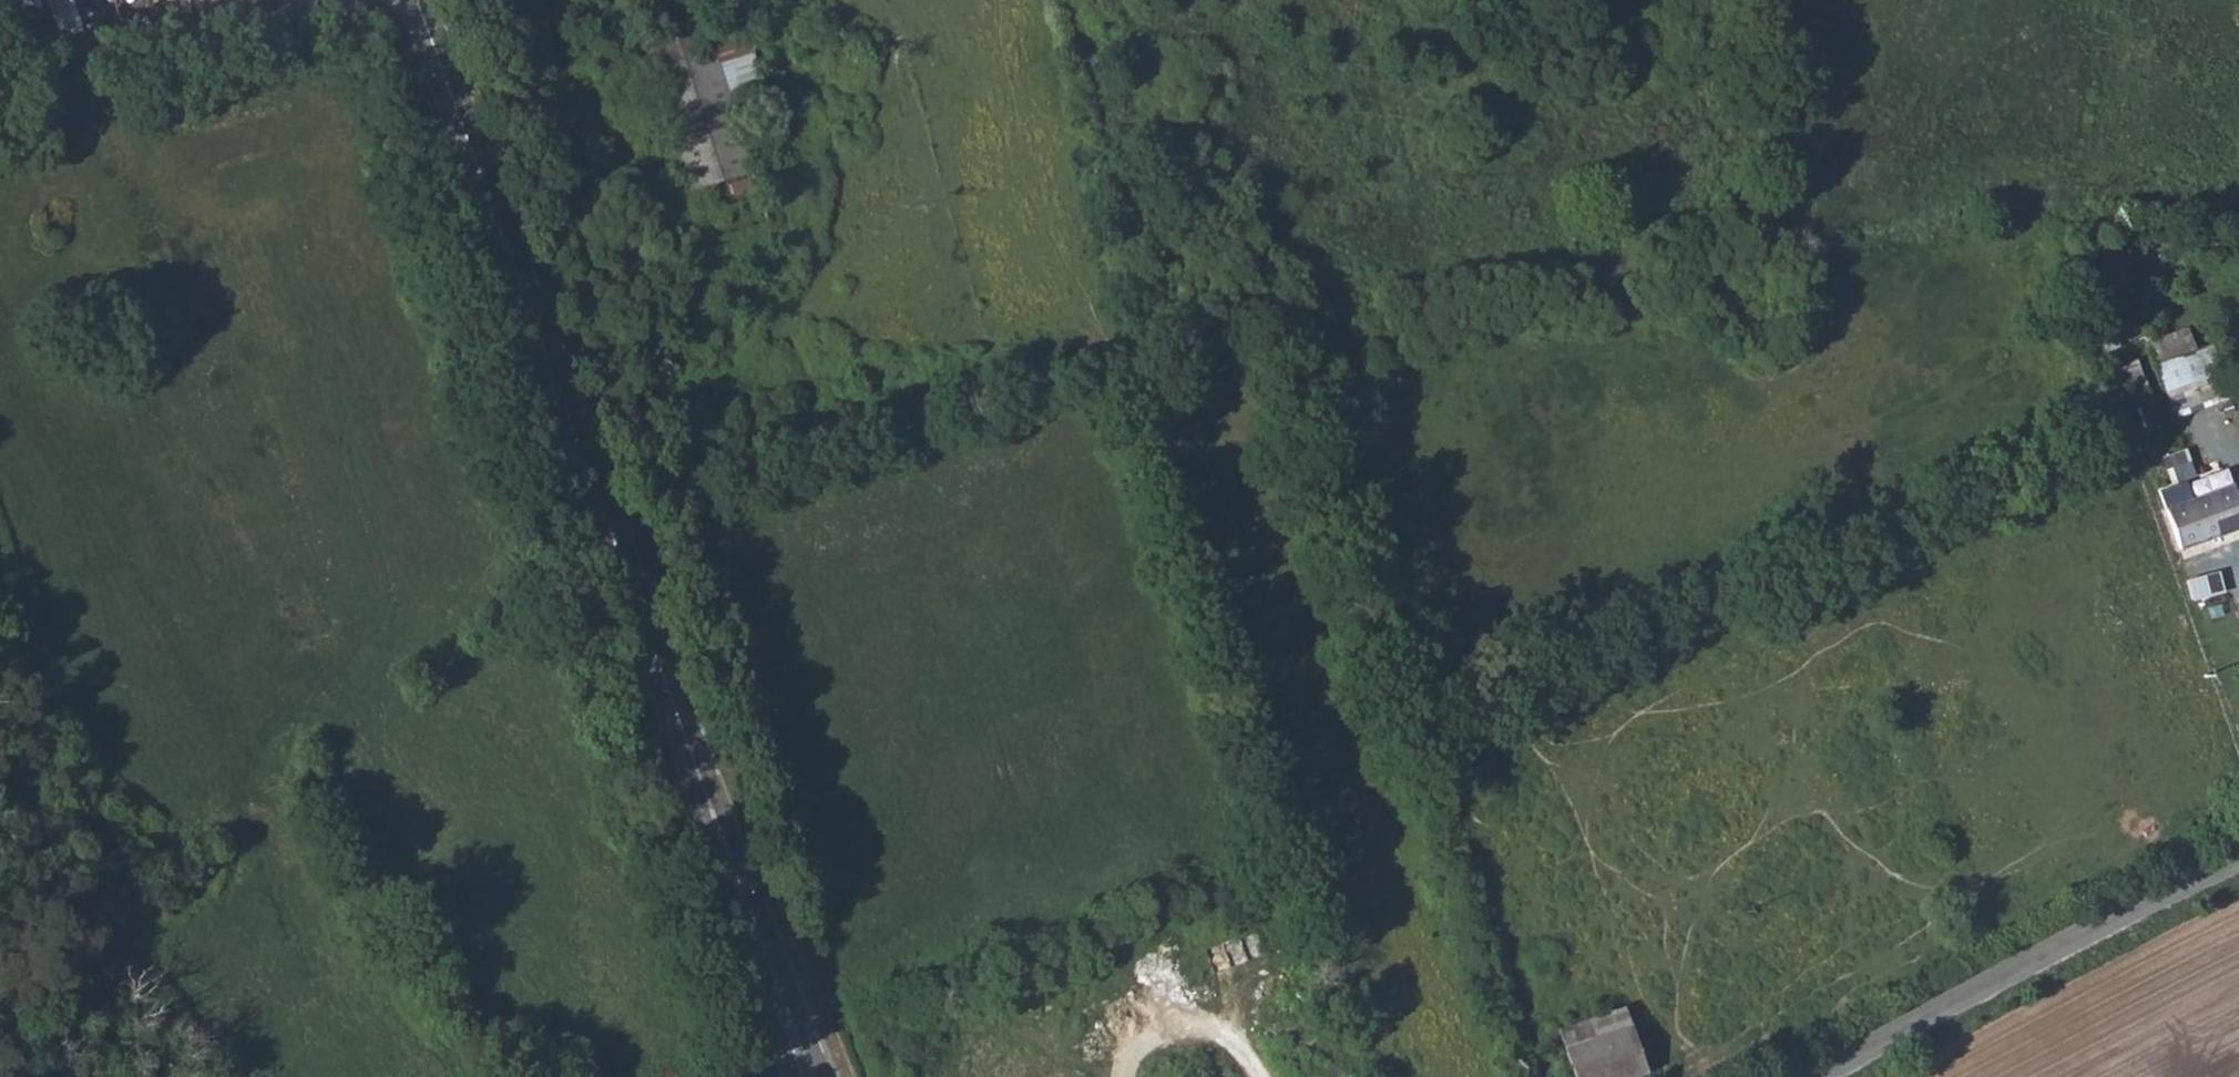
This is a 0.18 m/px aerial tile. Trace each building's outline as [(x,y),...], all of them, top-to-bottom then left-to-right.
[(760,107),(730,17),(694,29),(724,119),(760,107)] [(694,29),(632,49),(701,254),(762,233),(724,119),(694,29)] [(2204,397),(2186,346),(2156,357),(2175,408),(2204,397)] [(2195,492),(2231,484),(2227,468),(2192,476),(2195,492)] [(2231,491),(2167,514),(2180,549),(2238,528),(2238,513),(2231,491)] [(1626,1013),(1560,1035),(1574,1076),(1642,1076),(1647,1076),(1626,1013)]
